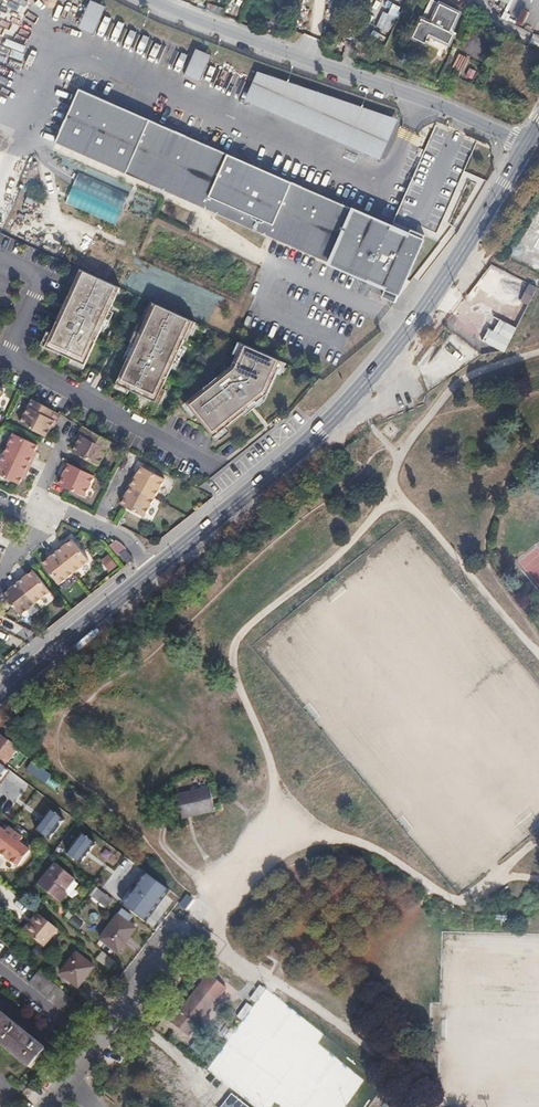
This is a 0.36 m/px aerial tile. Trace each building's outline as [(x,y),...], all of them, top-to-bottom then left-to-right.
[(73,17),(87,24),(98,0),(81,0),(73,17)] [(431,0),(428,7),(418,28),(429,33),(449,44),(454,34),(449,32),(458,14),(431,0)] [(393,14),(383,12),(378,28),(392,32),(400,6),(395,5),(393,14)] [(274,11),(269,24),(278,28),(284,16),(274,11)] [(538,48),(538,36),(535,35),(531,44),(538,48)] [(204,49),(189,42),(178,65),(193,72),(204,49)] [(454,68),(463,72),(469,56),(459,53),(454,68)] [(389,114),(256,54),(239,93),(372,153),(389,114)] [(515,69),(494,59),(490,67),(501,72),(500,73),(511,78),(515,69)] [(394,226),(77,83),(53,137),(386,288),(383,296),(396,303),(406,279),(426,235),(412,229),(409,236),(392,228),(394,226)] [(80,173),(67,204),(119,225),(131,195),(80,173)] [(43,344),(82,363),(118,287),(79,268),(43,344)] [(538,289),(530,285),(522,302),(529,306),(538,289)] [(116,382),(156,399),(191,318),(152,301),(116,382)] [(492,316),(479,341),(503,353),(515,328),(492,316)] [(209,435),(265,391),(280,360),(241,340),(226,366),(182,400),(209,435)] [(61,412),(33,397),(21,420),(47,434),(51,426),(53,427),(61,412)] [(112,439),(84,424),(76,439),(78,440),(73,449),(99,462),(112,439)] [(17,433),(0,468),(0,472),(22,483),(25,476),(28,477),(40,451),(38,450),(41,444),(17,433)] [(94,472),(66,459),(60,473),(62,474),(58,481),(84,493),(94,472)] [(145,513),(165,475),(142,463),(139,469),(137,468),(123,493),(125,494),(122,500),(145,513)] [(60,580),(89,557),(72,536),(67,541),(65,539),(47,553),(49,555),(43,560),(60,580)] [(117,554),(124,549),(119,540),(112,544),(117,554)] [(109,571),(117,565),(110,554),(101,560),(109,571)] [(21,611),(50,587),(34,567),(28,571),(26,570),(9,584),(10,585),(4,590),(21,611)] [(1,737),(0,738),(0,763),(4,766),(17,748),(1,737)] [(33,762),(27,770),(41,781),(47,773),(33,762)] [(8,769),(4,766),(0,763),(0,780),(8,769)] [(175,821),(214,814),(209,788),(170,796),(175,821)] [(67,823),(53,813),(37,833),(51,843),(67,823)] [(16,833),(8,827),(6,831),(0,827),(0,853),(16,833)] [(0,853),(0,857),(6,862),(8,860),(18,867),(30,851),(19,843),(23,838),(16,833),(0,853)] [(80,833),(64,853),(78,864),(93,843),(80,833)] [(50,872),(39,886),(60,903),(66,895),(64,893),(74,879),(58,867),(52,874),(50,872)] [(123,906),(145,923),(168,892),(147,875),(123,906)] [(97,890),(92,898),(107,909),(112,902),(97,890)] [(124,909),(118,917),(127,923),(132,915),(124,909)] [(127,923),(118,917),(101,940),(118,953),(126,943),(136,930),(127,923)] [(58,930),(42,918),(28,935),(44,948),(58,930)] [(76,954),(61,974),(78,988),(94,968),(76,954)] [(115,963),(106,955),(100,964),(108,972),(115,963)] [(72,1018),(81,1006),(66,993),(39,972),(30,984),(72,1018)] [(200,1042),(216,1022),(230,1004),(239,993),(210,972),(173,1021),(200,1042)] [(31,1069),(46,1050),(0,1012),(0,1043),(31,1069)]
